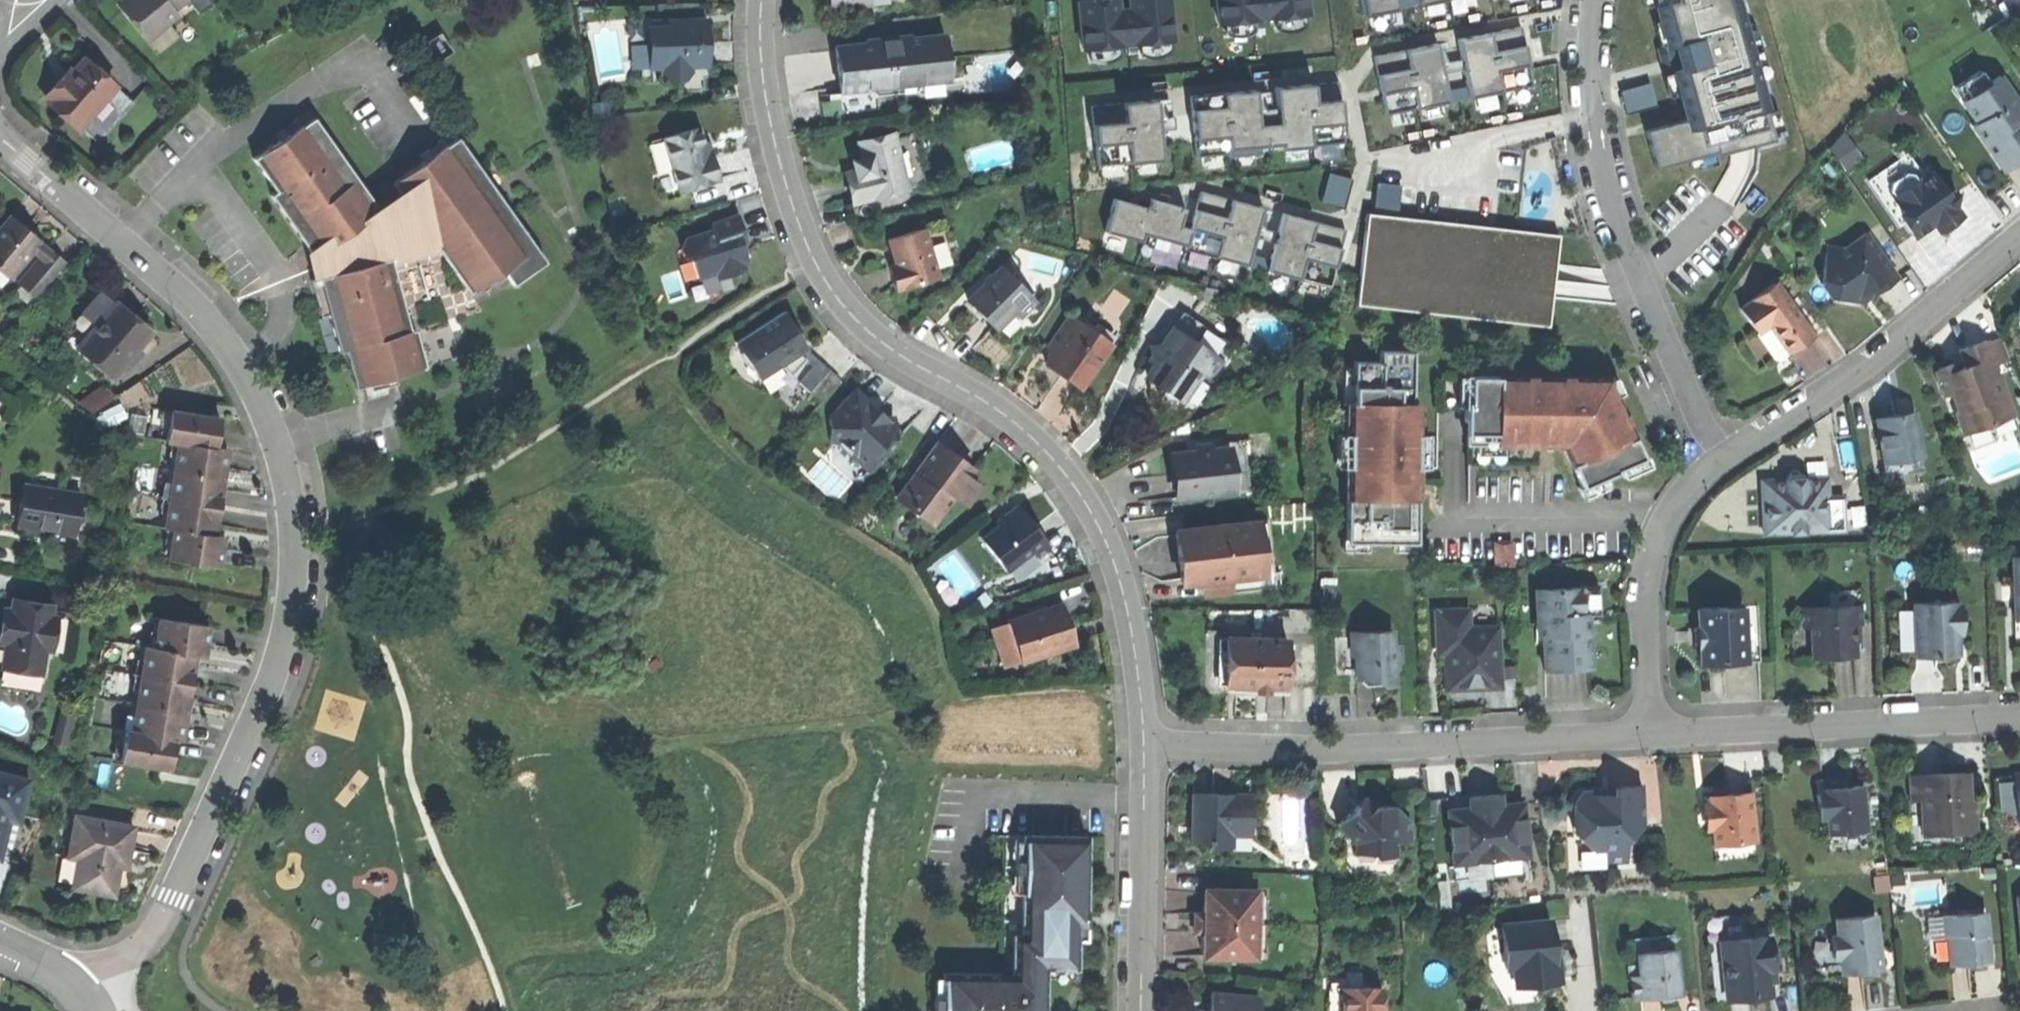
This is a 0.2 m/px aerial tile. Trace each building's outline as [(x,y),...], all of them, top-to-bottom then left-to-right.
[(146,41),(177,17),(173,12),(186,1),(186,0),(126,0),(118,6),(146,41)] [(832,9),(868,5),(867,0),(831,0),(832,9)] [(1079,54),(1184,44),(1180,0),(1075,0),(1079,54)] [(1216,30),(1318,20),(1317,0),(1213,0),(1216,30)] [(1683,21),(1704,16),(1712,46),(1692,51),(1707,109),(1766,93),(1741,0),(1677,0),(1683,21)] [(190,6),(186,1),(173,12),(177,17),(190,6)] [(632,65),(647,65),(646,18),(632,18),(632,65)] [(668,28),(650,29),(651,55),(658,55),(664,60),(664,67),(664,74),(670,80),(683,79),(690,72),(690,66),(709,65),(708,46),(707,27),(687,28),(687,21),(668,22),(668,28)] [(1496,21),(1464,27),(1473,85),(1508,79),(1504,59),(1534,54),(1530,31),(1498,37),(1496,21)] [(1414,56),(1385,61),(1388,80),(1417,75),(1420,95),(1455,89),(1445,30),(1411,36),(1414,56)] [(836,69),(839,92),(843,92),(866,89),(874,96),(914,92),(920,84),(944,81),(948,81),(943,36),(910,40),(898,44),(894,39),(882,43),(882,46),(864,44),(834,47),(836,69)] [(651,68),(664,67),(664,60),(658,55),(651,55),(651,68)] [(44,97),(78,127),(114,87),(83,60),(71,74),(61,85),(58,82),(44,97)] [(1230,90),(1198,93),(1200,125),(1233,122),(1234,132),(1285,128),(1285,132),(1316,129),(1314,108),(1348,106),(1346,84),(1320,86),(1318,69),(1282,72),(1285,106),(1263,108),(1260,74),(1229,77),(1230,90)] [(62,77),(58,82),(61,85),(71,74),(67,71),(62,77)] [(1955,87),(1964,100),(1988,83),(1980,71),(1955,87)] [(2004,171),(2019,160),(2019,116),(2017,111),(2019,109),(2019,106),(1999,76),(1988,83),(1964,100),(1962,101),(1977,123),(1972,126),(2004,171)] [(1628,111),(1656,103),(1650,80),(1621,88),(1628,111)] [(945,88),(944,81),(920,84),(914,92),(920,95),(931,94),(934,89),(945,88)] [(1131,107),(1099,109),(1101,128),(1132,126),(1134,146),(1167,143),(1162,85),(1129,87),(1131,107)] [(871,101),(874,96),(866,89),(843,92),(844,99),(853,98),(859,102),(871,101)] [(1766,93),(1707,109),(1654,123),(1663,156),(1775,126),(1766,93)] [(323,277),(311,281),(316,300),(324,298),(329,316),(338,352),(345,351),(355,388),(395,378),(395,375),(425,367),(415,330),(410,331),(391,261),(437,248),(469,294),(502,271),(513,286),(546,263),(458,138),(392,184),(399,195),(379,210),(313,118),(288,136),(287,135),(253,159),(276,192),(270,196),(314,257),(316,255),(323,277)] [(697,129),(664,138),(680,192),(719,181),(711,153),(709,154),(705,155),(702,145),(697,129)] [(1847,131),(1830,142),(1846,167),(1864,155),(1847,131)] [(892,134),(858,143),(862,159),(852,162),(853,168),(854,172),(845,174),(852,203),(906,190),(893,139),(892,134)] [(912,134),(893,139),(906,190),(924,185),(912,134)] [(1900,225),(1905,222),(1904,221),(1907,219),(1894,200),(1896,198),(1890,190),(1892,183),(1905,174),(1912,175),(1918,183),(1925,178),(1908,153),(1869,181),(1900,225)] [(1344,204),(1350,174),(1330,170),(1323,199),(1344,204)] [(1905,222),(1914,236),(1933,223),(1939,231),(1947,226),(1953,222),(1950,218),(1953,210),(1956,208),(1954,206),(1956,194),(1945,192),(1932,173),(1925,178),(1918,183),(1912,175),(1905,174),(1892,183),(1890,190),(1896,198),(1894,200),(1907,219),(1904,221),(1905,222)] [(1399,212),(1402,181),(1377,179),(1374,210),(1399,212)] [(1202,187),(1193,219),(1225,228),(1220,246),(1251,255),(1266,198),(1235,190),(1233,196),(1202,187)] [(1118,191),(1110,223),(1145,232),(1148,223),(1190,234),(1193,219),(1179,215),(1184,196),(1156,188),(1153,200),(1118,191)] [(1286,203),(1270,258),(1303,268),(1308,247),(1339,256),(1349,221),(1286,203)] [(1961,216),(1956,208),(1953,210),(1950,218),(1953,222),(1961,216)] [(1561,236),(1370,215),(1361,305),(1552,325),(1561,236)] [(738,217),(712,225),(714,231),(686,240),(681,249),(683,256),(692,261),(698,279),(716,273),(718,279),(745,271),(743,264),(747,263),(743,251),(739,252),(736,246),(741,244),(746,242),(738,217)] [(21,264),(17,260),(25,250),(9,237),(0,229),(0,289),(21,264)] [(924,230),(889,240),(893,254),(897,266),(889,268),(895,291),(938,278),(924,230)] [(1867,232),(1844,248),(1828,245),(1823,273),(1832,285),(1830,297),(1855,302),(1857,290),(1863,287),(1866,291),(1871,287),(1876,293),(1899,277),(1867,232)] [(22,277),(39,291),(60,267),(43,252),(22,277)] [(1001,267),(967,301),(981,315),(995,330),(1013,312),(1029,296),(1001,267)] [(1820,284),(1830,297),(1832,285),(1823,273),(1820,284)] [(30,302),(39,291),(22,277),(13,288),(30,302)] [(1753,300),(1741,309),(1757,332),(1769,324),(1789,352),(1801,344),(1812,336),(1775,282),(1752,298),(1753,300)] [(1869,298),(1876,293),(1871,287),(1866,291),(1863,287),(1857,290),(1855,302),(1862,303),(1869,298)] [(1035,302),(1029,296),(1013,312),(1019,318),(1035,302)] [(321,318),(329,316),(324,298),(316,300),(318,309),(321,318)] [(96,306),(62,349),(107,384),(142,339),(122,323),(106,310),(104,312),(96,306)] [(783,311),(747,335),(790,376),(805,360),(799,353),(790,345),(799,339),(801,338),(783,311)] [(1019,318),(1013,312),(995,330),(1006,340),(1023,322),(1019,318)] [(1173,328),(1223,361),(1233,347),(1183,313),(1173,328)] [(1091,332),(1069,317),(1049,345),(1051,357),(1045,365),(1062,377),(1079,389),(1107,351),(1088,338),(1092,333),(1091,332)] [(1777,361),(1789,352),(1769,324),(1757,332),(1777,361)] [(1095,328),(1091,332),(1092,333),(1088,338),(1107,351),(1114,341),(1095,328)] [(1210,381),(1223,361),(1173,328),(1162,344),(1150,348),(1153,357),(1158,361),(1148,376),(1149,382),(1162,391),(1178,401),(1184,400),(1199,377),(1201,379),(1203,376),(1210,381)] [(774,392),(790,376),(747,335),(736,342),(758,379),(774,392)] [(1936,375),(1943,395),(1951,392),(1958,410),(1956,411),(1964,434),(1991,424),(1990,421),(1988,414),(2010,407),(1995,364),(2010,359),(2003,337),(1988,342),(1987,340),(1959,350),(1963,361),(1965,366),(1954,370),(1953,364),(1939,369),(1936,375)] [(803,344),(799,339),(790,345),(799,353),(806,349),(803,344)] [(1395,541),(1417,541),(1418,494),(1416,494),(1416,479),(1416,468),(1418,468),(1419,403),(1413,403),(1413,350),(1380,350),(1380,361),(1354,361),(1354,402),(1348,402),(1347,541),(1368,541),(1368,543),(1395,543),(1395,541)] [(820,359),(801,377),(810,387),(829,369),(820,359)] [(1958,363),(1953,364),(1954,370),(1965,366),(1963,361),(1958,363)] [(809,393),(821,403),(841,380),(829,370),(809,393)] [(1540,376),(1469,376),(1469,402),(1465,402),(1465,407),(1469,407),(1469,422),(1469,445),(1539,445),(1539,443),(1539,432),(1552,432),(1552,443),(1563,443),(1566,451),(1565,451),(1581,486),(1616,472),(1616,469),(1643,458),(1615,395),(1612,395),(1605,377),(1554,377),(1554,379),(1540,379),(1540,376)] [(875,409),(856,392),(837,412),(839,420),(831,420),(832,444),(843,443),(867,466),(879,454),(886,453),(902,436),(895,429),(895,418),(885,419),(883,418),(878,419),(871,413),(875,409)] [(2013,413),(2010,407),(1988,414),(1990,421),(2013,413)] [(879,414),(875,409),(871,413),(878,419),(883,418),(879,414)] [(2017,425),(2013,413),(1990,421),(1991,424),(1964,434),(1970,450),(1998,440),(1995,432),(2017,425)] [(1888,416),(1876,418),(1884,463),(1921,457),(1913,414),(1899,416),(1898,414),(1888,416)] [(215,424),(166,416),(161,447),(174,449),(161,532),(169,534),(164,563),(213,571),(215,555),(217,540),(208,539),(211,518),(216,487),(218,476),(221,453),(211,452),(213,439),(215,424)] [(1545,443),(1552,443),(1552,432),(1539,432),(1539,443),(1545,443)] [(886,459),(886,453),(879,454),(867,466),(843,443),(832,444),(832,464),(858,489),(886,459)] [(897,498),(934,525),(955,497),(968,479),(973,472),(955,459),(936,445),(897,498)] [(1244,446),(1230,448),(1235,492),(1249,490),(1244,446)] [(1178,475),(1181,498),(1235,492),(1230,448),(1211,450),(1195,452),(1176,454),(1178,475)] [(1924,471),(1921,457),(1884,463),(1887,478),(1924,471)] [(1785,486),(1762,487),(1764,534),(1845,531),(1844,496),(1828,497),(1827,484),(1807,485),(1807,478),(1802,474),(1794,475),(1788,475),(1784,480),(1785,486)] [(980,488),(968,479),(955,497),(967,506),(980,488)] [(16,508),(13,528),(71,537),(77,496),(18,488),(16,508)] [(1006,520),(981,539),(1006,572),(1033,552),(1037,557),(1039,556),(1050,547),(1035,527),(1018,505),(1003,517),(1006,520)] [(1267,522),(1252,524),(1258,575),(1212,581),(1213,596),(1274,589),(1267,522)] [(1179,558),(1182,584),(1212,581),(1258,575),(1252,524),(1176,532),(1179,558)] [(1495,567),(1512,567),(1511,542),(1494,542),(1495,567)] [(1042,561),(1039,556),(1037,557),(1033,552),(1006,572),(1014,582),(1042,561)] [(2002,601),(2014,601),(2013,582),(2001,583),(2002,601)] [(1598,587),(1581,588),(1582,614),(1587,613),(1587,615),(1599,614),(1598,587)] [(1581,588),(1536,590),(1538,629),(1543,628),(1543,636),(1545,670),(1566,669),(1590,668),(1587,615),(1587,613),(1582,614),(1581,588)] [(1829,591),(1830,606),(1861,605),(1860,590),(1829,591)] [(1955,602),(1913,603),(1916,657),(1937,656),(1937,651),(1957,650),(1957,633),(1956,621),(1961,621),(1960,604),(1955,605),(1955,602)] [(7,604),(6,612),(0,611),(0,647),(0,650),(0,672),(38,677),(41,654),(47,655),(52,619),(46,619),(47,609),(7,604)] [(1830,606),(1802,608),(1803,627),(1810,626),(1812,658),(1834,657),(1856,656),(1854,624),(1861,624),(1861,605),(1830,606)] [(991,628),(1003,666),(1072,644),(1066,624),(1060,606),(991,628)] [(1757,606),(1742,607),(1742,618),(1744,662),(1759,661),(1757,606)] [(1728,607),(1697,608),(1698,627),(1693,628),(1693,636),(1694,645),(1699,644),(1700,663),(1744,662),(1742,618),(1729,618),(1728,607)] [(1742,607),(1728,607),(1729,618),(1742,618),(1742,607)] [(1471,688),(1501,687),(1499,627),(1469,628),(1469,609),(1436,610),(1437,645),(1446,653),(1447,689),(1471,688)] [(204,630),(154,623),(150,652),(142,651),(130,737),(122,736),(118,767),(151,771),(167,773),(169,756),(171,744),(179,745),(179,738),(187,684),(188,671),(190,661),(200,662),(204,630)] [(1392,630),(1351,632),(1352,655),(1355,655),(1357,679),(1366,678),(1374,678),(1382,685),(1394,684),(1393,661),(1393,645),(1392,630)] [(1288,639),(1225,638),(1225,659),(1224,686),(1287,687),(1288,639)] [(1938,773),(1909,775),(1910,800),(1920,799),(1921,833),(1976,831),(1975,809),(1969,810),(1968,801),(1967,772),(1938,773)] [(1,819),(3,810),(17,813),(23,779),(0,775),(0,826),(1,819)] [(1817,794),(1819,819),(1827,818),(1828,834),(1866,830),(1861,784),(1852,785),(1850,790),(1843,790),(1843,786),(1842,779),(1830,780),(1823,781),(1824,793),(1817,794)] [(1815,781),(1817,794),(1824,793),(1823,781),(1815,781)] [(1642,784),(1612,786),(1613,794),(1606,795),(1606,796),(1597,796),(1592,801),(1587,795),(1582,792),(1572,801),(1573,820),(1582,827),(1582,840),(1594,851),(1606,850),(1606,863),(1628,862),(1627,842),(1644,824),(1642,784)] [(1729,795),(1711,797),(1711,804),(1706,804),(1708,829),(1714,829),(1715,844),(1755,840),(1751,793),(1729,795)] [(1453,863),(1527,856),(1522,803),(1508,805),(1500,805),(1499,794),(1484,796),(1469,797),(1470,809),(1448,811),(1453,863)] [(1506,794),(1499,794),(1500,805),(1508,805),(1506,794)] [(1252,796),(1194,795),(1193,827),(1196,827),(1196,835),(1192,837),(1192,842),(1211,842),(1211,847),(1232,848),(1232,835),(1232,826),(1251,826),(1252,796)] [(1366,797),(1357,806),(1367,815),(1375,807),(1371,802),(1366,797)] [(1357,843),(1357,842),(1357,853),(1372,852),(1376,857),(1395,856),(1395,842),(1410,842),(1410,821),(1395,806),(1375,807),(1367,815),(1357,806),(1338,824),(1357,843)] [(15,822),(17,813),(3,810),(1,819),(15,822)] [(129,827),(69,819),(64,859),(73,861),(69,891),(86,894),(110,897),(114,869),(116,850),(126,852),(129,827)] [(1574,833),(1582,840),(1582,827),(1573,820),(1574,833)] [(1251,836),(1251,826),(1232,826),(1232,835),(1251,836)] [(1868,845),(1866,830),(1828,834),(1830,849),(1868,845)] [(1046,977),(1046,968),(1072,969),(1077,969),(1078,939),(1078,925),(1078,913),(1087,913),(1088,837),(1025,836),(1024,841),(1024,895),(1023,936),(1015,936),(1014,968),(1014,975),(1014,982),(1002,981),(1002,975),(944,974),(944,979),(943,1010),(1045,1010),(1046,977)] [(1004,968),(1014,968),(1015,936),(1023,936),(1024,895),(1015,895),(1016,841),(1024,841),(1025,836),(1006,836),(1004,968)] [(1757,855),(1755,840),(1715,844),(1717,859),(1757,855)] [(1015,895),(1024,895),(1024,841),(1016,841),(1015,895)] [(124,870),(126,852),(116,850),(114,869),(124,870)] [(1529,873),(1527,856),(1453,863),(1455,880),(1529,873)] [(1195,914),(1195,924),(1267,925),(1267,897),(1255,897),(1255,891),(1206,890),(1206,906),(1205,914),(1195,914)] [(1087,925),(1087,913),(1078,913),(1078,925),(1087,925)] [(1985,913),(1944,916),(1946,938),(1949,938),(1951,961),(1951,964),(1971,962),(1989,961),(1985,913)] [(1875,915),(1837,919),(1839,936),(1831,937),(1834,957),(1841,956),(1843,973),(1861,971),(1881,969),(1875,915)] [(1936,962),(1951,961),(1949,938),(1946,938),(1944,916),(1930,917),(1932,940),(1935,939),(1936,962)] [(1552,921),(1501,925),(1505,969),(1514,968),(1516,980),(1535,978),(1536,985),(1537,985),(1561,983),(1559,961),(1555,961),(1552,921)] [(1267,925),(1195,924),(1194,933),(1205,933),(1205,957),(1255,958),(1255,952),(1266,952),(1267,925)] [(1087,925),(1078,925),(1078,939),(1086,939),(1087,931),(1087,925)] [(1539,1001),(1537,985),(1536,985),(1516,987),(1516,980),(1514,968),(1505,969),(1501,925),(1486,927),(1491,973),(1508,1004),(1526,1002),(1539,1001)] [(1716,1002),(1727,1000),(1721,941),(1748,939),(1747,929),(1709,932),(1716,1002)] [(1637,939),(1638,953),(1676,949),(1674,935),(1637,939)] [(1721,941),(1727,1000),(1748,998),(1770,996),(1767,971),(1774,970),(1770,938),(1764,939),(1764,937),(1748,939),(1721,941)] [(1676,949),(1638,953),(1641,975),(1632,976),(1634,999),(1658,996),(1680,994),(1676,949)] [(1072,977),(1072,969),(1046,968),(1046,977),(1059,977),(1072,977)] [(1516,987),(1536,985),(1535,978),(1516,980),(1516,987)] [(944,979),(935,979),(935,1010),(943,1010),(944,979)] [(1344,988),(1329,988),(1329,1010),(1344,1010),(1344,988)] [(1344,988),(1344,1010),(1382,1010),(1382,988),(1344,988)] [(1216,992),(1215,1010),(1209,1010),(1201,1010),(1258,1010),(1259,996),(1216,992)]
